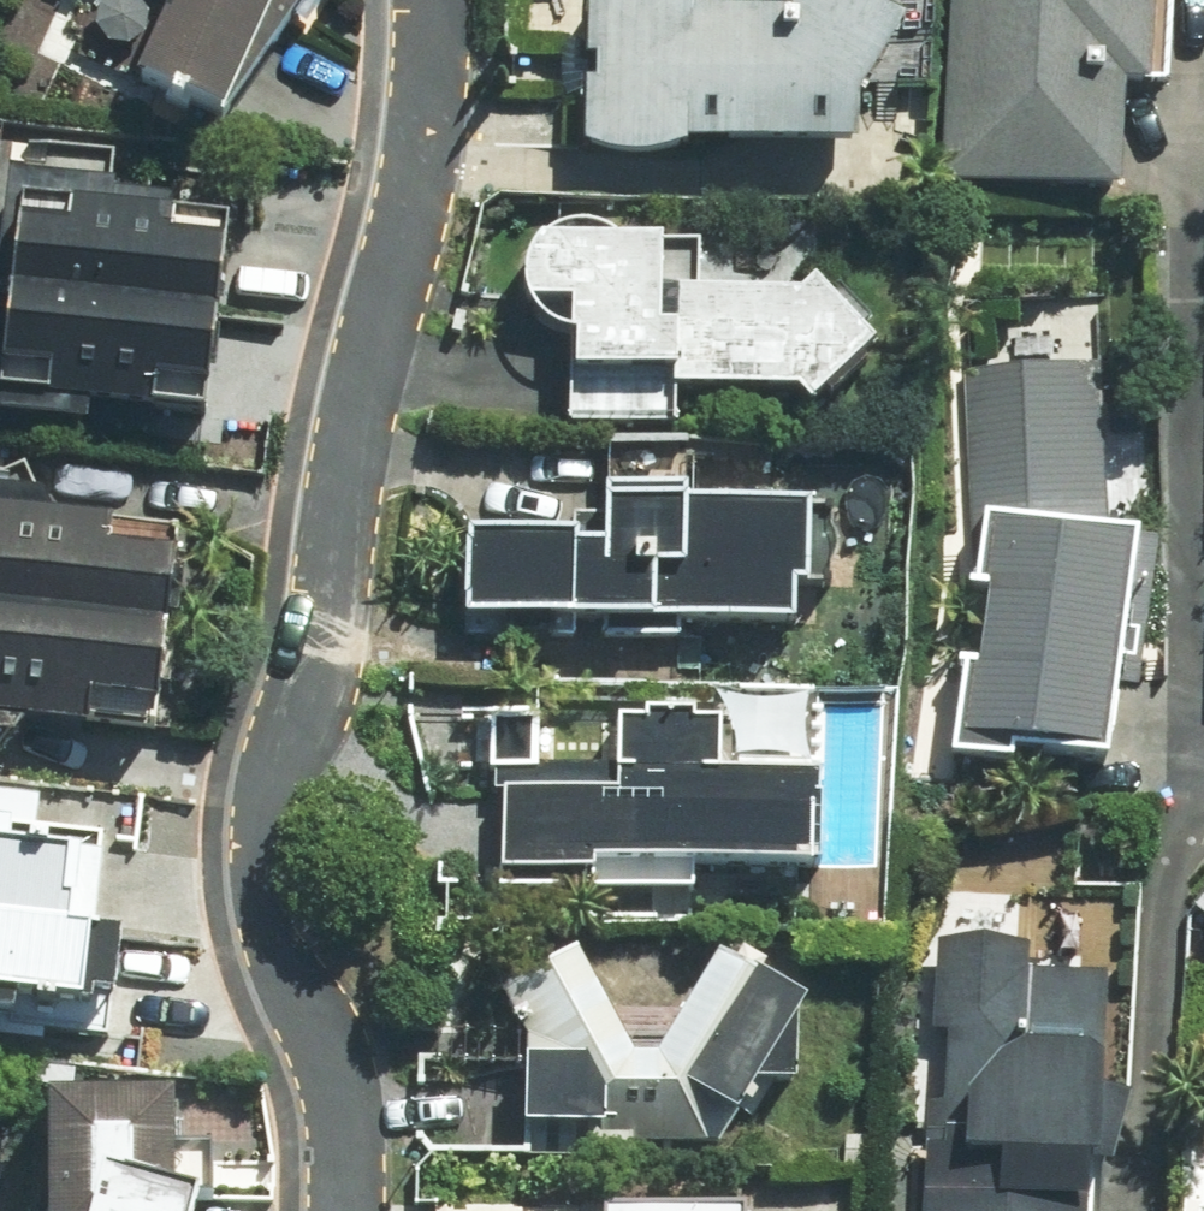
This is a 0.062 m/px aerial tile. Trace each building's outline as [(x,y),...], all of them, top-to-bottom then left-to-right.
[(133,77),(228,124),(312,0),(165,0),(133,77)] [(591,153),(611,159),(632,161),(664,160),(683,148),(856,150),(861,102),(903,31),(855,0),(799,0),(788,15),(691,9),(690,0),(586,0),(591,153)] [(936,183),(1116,194),(1123,87),(1155,84),(1160,0),(947,0),(936,183)] [(118,148),(30,149),(26,177),(7,174),(0,237),(0,249),(19,252),(0,346),(0,397),(210,415),(229,199),(110,180),(118,148)] [(702,243),(622,238),(612,224),(582,219),(550,227),(535,247),(524,267),(524,291),(533,315),(550,330),(571,339),(568,425),(681,434),(677,394),(795,394),(813,411),(878,347),(861,327),(867,317),(837,282),(828,293),(808,274),(780,290),(698,287),(702,243)] [(1096,364),(966,370),(974,564),(967,582),(955,665),(962,671),(949,756),(1011,764),(1011,753),(1106,767),(1117,684),(1138,688),(1158,540),(1106,526),(1096,364)] [(684,491),(604,489),(602,545),(577,542),(576,531),(466,528),(464,624),(794,625),(792,583),(809,581),(805,500),(690,501),(684,491)] [(0,505),(0,713),(153,730),(176,524),(0,505)] [(535,717),(492,717),(489,772),(507,797),(502,876),(591,875),(591,896),(697,898),(697,866),(822,867),(817,773),(721,773),(721,724),(695,725),(692,715),(644,715),(641,722),(616,723),(621,766),(540,768),(535,717)] [(19,1019),(92,1013),(95,998),(113,1000),(125,932),(102,928),(102,854),(104,833),(4,829),(0,829),(0,1016),(19,1019)] [(1193,904),(1203,914),(1203,894),(1193,904)] [(939,940),(916,1210),(1105,1210),(1109,1169),(1126,1098),(1099,1092),(1104,973),(1026,966),(1027,944),(939,940)] [(730,964),(717,956),(675,1031),(660,1058),(634,1057),(579,953),(498,997),(526,1042),(525,1127),(600,1134),(629,1136),(639,1149),(723,1147),(757,1088),(795,1085),(806,1006),(763,982),(771,967),(741,953),(730,964)] [(48,1096),(49,1210),(196,1210),(198,1200),(216,1200),(208,1145),(176,1148),(178,1095),(48,1096)] [(600,1200),(600,1210),(753,1210),(754,1201),(600,1200)]
